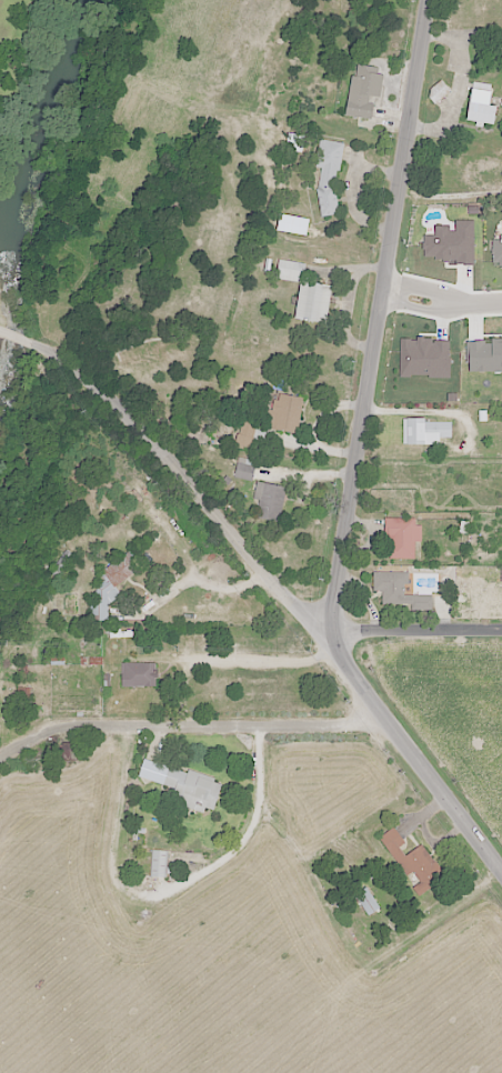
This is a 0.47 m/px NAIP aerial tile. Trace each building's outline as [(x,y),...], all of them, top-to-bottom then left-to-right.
[(383,68),(353,63),(344,114),(374,119),(383,68)] [(427,93),(436,102),(449,89),(440,81),(427,93)] [(495,105),(487,104),(489,85),(469,83),(466,122),(493,124),(495,105)] [(343,143),(323,140),(313,213),(333,216),(343,143)] [(304,263),(278,260),(275,279),(299,282),(294,319),(325,323),(330,285),(302,281),(304,263)] [(267,427),(295,434),(303,399),(275,392),(267,427)] [(439,444),(439,438),(450,438),(450,419),(403,419),(403,444),(439,444)] [(237,477),(251,478),(253,459),(239,458),(237,477)] [(251,516),(278,522),(285,487),(258,482),(251,516)] [(420,541),(420,518),(385,518),(386,558),(414,558),(414,541),(420,541)] [(49,572),(58,579),(74,557),(65,550),(49,572)] [(102,560),(101,585),(95,584),(95,599),(89,599),(89,620),(106,621),(107,600),(117,600),(117,581),(132,582),(133,561),(102,560)] [(407,572),(372,571),(372,591),(382,591),(382,607),(431,609),(431,595),(406,594),(407,572)] [(155,663),(120,663),(120,687),(155,687),(155,663)] [(170,803),(213,813),(222,780),(167,767),(163,786),(174,789),(170,803)] [(418,895),(445,878),(422,843),(408,852),(393,828),(379,836),(406,877),(412,873),(419,882),(412,886),(418,895)] [(167,851),(152,850),(150,876),(165,877),(167,851)] [(354,895),(369,915),(379,908),(365,888),(354,895)]
